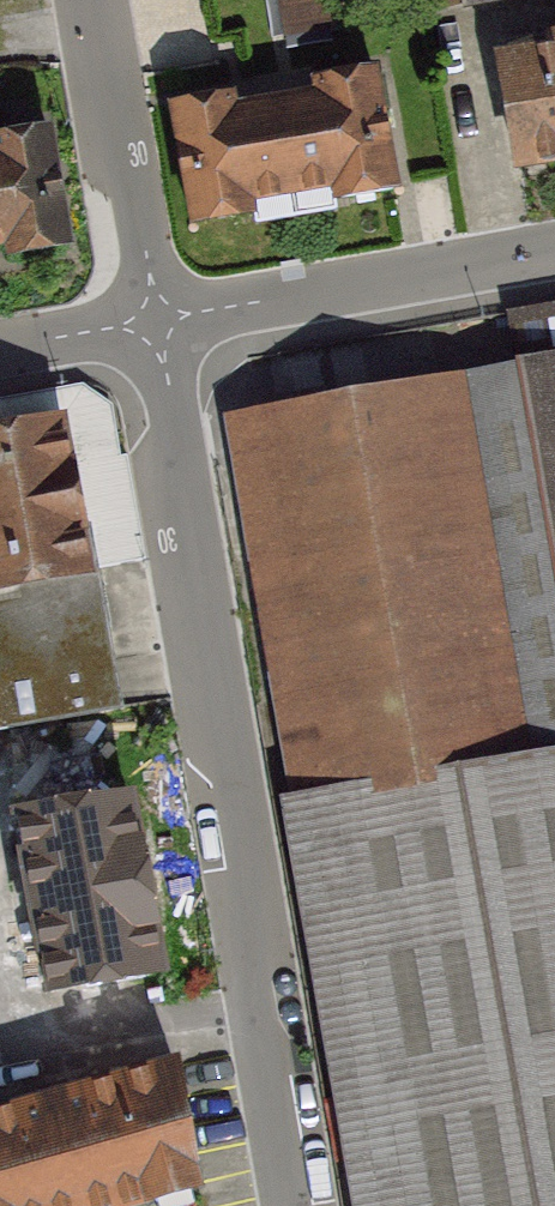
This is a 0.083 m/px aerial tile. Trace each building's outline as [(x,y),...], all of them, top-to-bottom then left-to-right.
[(498,48),(513,147),(554,140),(554,40),(498,48)] [(376,75),(181,107),(198,210),(393,178),(376,75)] [(0,137),(0,254),(57,243),(35,131),(0,137)] [(234,421),(332,1205),(554,1205),(554,364),(234,421)] [(0,444),(0,738),(138,714),(87,429),(0,444)] [(0,835),(0,886),(27,1034),(189,1004),(153,807),(0,835)] [(0,1120),(0,1205),(125,1205),(195,1190),(170,1081),(0,1120)]
